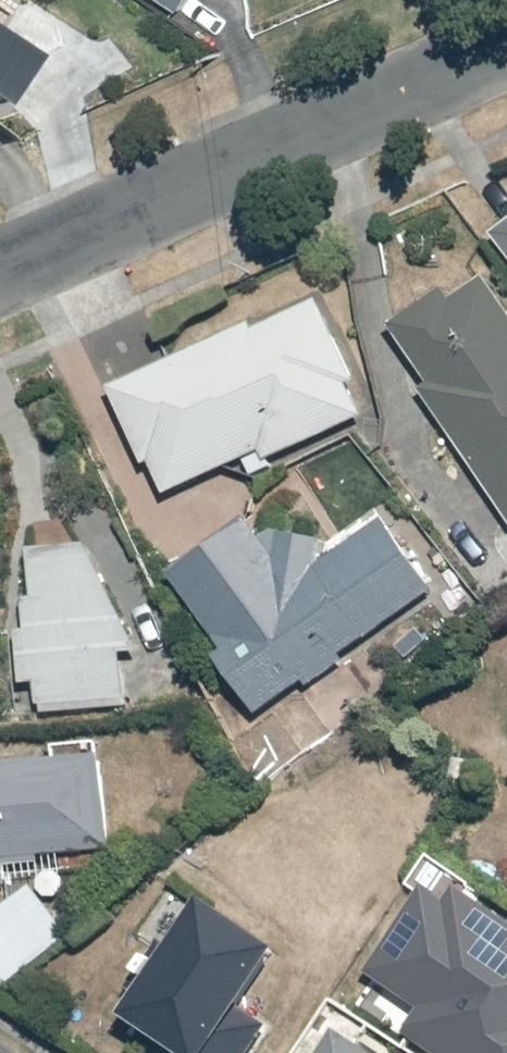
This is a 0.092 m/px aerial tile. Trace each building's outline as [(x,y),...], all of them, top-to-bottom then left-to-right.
[(181,10),(188,0),(165,0),(181,10)] [(15,45),(0,35),(0,68),(15,45)] [(495,235),(506,251),(506,226),(495,235)] [(395,332),(429,381),(416,390),(506,517),(506,306),(487,278),(395,332)] [(322,294),(111,390),(148,467),(155,464),(168,495),(246,464),(252,480),(283,468),(277,454),(365,418),(352,388),(358,385),(322,294)] [(252,514),(174,579),(224,647),(212,656),(259,720),(446,584),(385,499),(332,537),(267,534),(252,514)] [(100,550),(33,552),(36,594),(27,595),(30,626),(18,626),(23,688),(40,687),(42,711),(127,704),(123,650),(139,649),(100,550)] [(0,768),(0,887),(12,886),(10,856),(116,849),(110,764),(0,768)] [(214,1039),(229,1047),(225,1052),(274,1052),(279,1045),(245,1025),(289,952),(272,942),(291,909),(204,864),(167,927),(179,934),(150,981),(162,988),(153,1002),(214,1039)] [(0,913),(0,994),(2,996),(78,942),(36,883),(0,913)] [(366,971),(420,1007),(404,1032),(436,1052),(506,1052),(506,921),(459,890),(451,902),(424,884),(366,971)] [(332,1025),(313,1052),(376,1052),(332,1025)]
